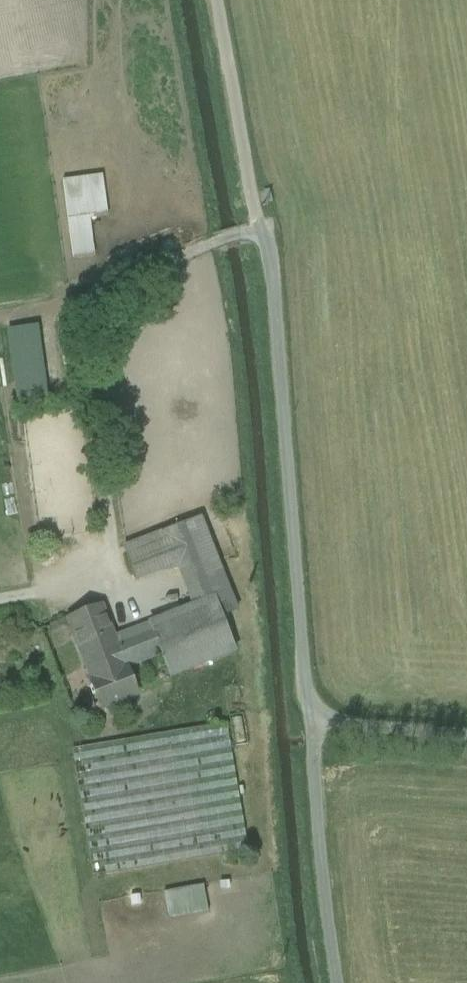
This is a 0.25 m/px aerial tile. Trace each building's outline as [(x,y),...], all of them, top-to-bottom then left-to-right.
[(102,176),(62,181),(73,259),(94,256),(90,221),(108,218),(102,176)] [(230,593),(201,518),(165,532),(178,565),(194,606),(213,599),(230,593)] [(165,532),(124,548),(137,581),(178,565),(165,532)] [(230,593),(213,599),(220,617),(237,610),(230,593)] [(194,606),(150,623),(153,630),(162,655),(170,677),(234,652),(220,617),(213,599),(194,606)] [(102,606),(68,619),(80,650),(114,637),(102,606)] [(142,634),(153,630),(150,623),(132,630),(132,631),(114,638),(116,644),(130,638),(134,648),(146,643),(142,634)] [(130,638),(116,644),(125,667),(126,668),(126,667),(127,668),(162,655),(153,630),(142,634),(146,643),(134,648),(130,638)] [(114,637),(80,650),(91,681),(125,667),(116,644),(114,638),(114,637)] [(125,667),(91,681),(92,681),(90,682),(101,710),(137,695),(127,668),(126,667),(126,668),(125,667)] [(242,716),(228,718),(234,748),(247,746),(242,716)] [(227,726),(202,730),(206,753),(230,749),(227,726)] [(202,730),(71,750),(93,879),(248,852),(230,749),(206,753),(202,730)] [(203,886),(164,893),(168,920),(207,913),(203,886)]
